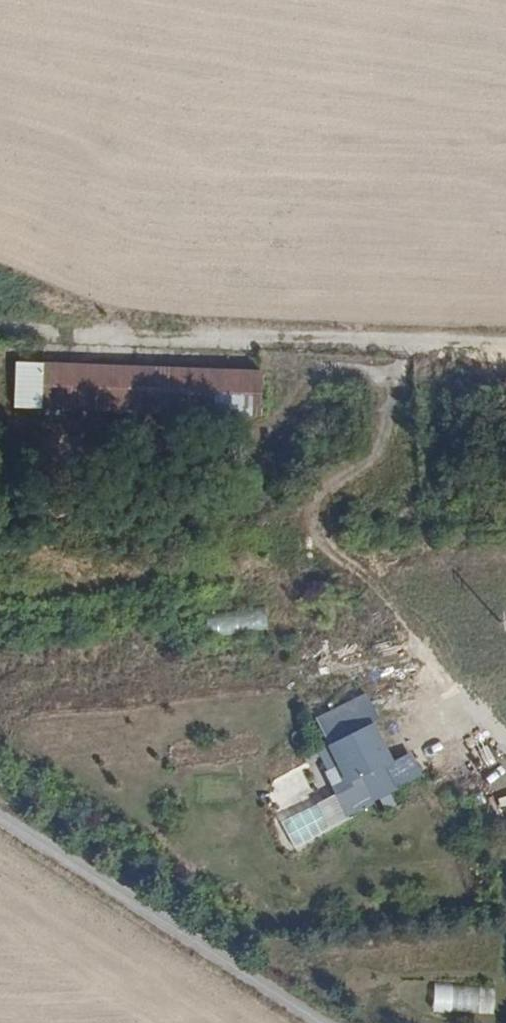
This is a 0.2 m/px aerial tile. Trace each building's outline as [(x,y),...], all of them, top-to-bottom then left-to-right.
[(12,404),(40,405),(41,360),(14,359),(12,404)] [(56,363),(54,405),(106,408),(169,411),(217,414),(270,417),(273,373),(245,372),(183,368),(103,365),(56,363)] [(264,606),(204,611),(206,635),(266,630),(264,606)] [(370,694),(320,718),(335,745),(380,722),(383,720),(370,694)] [(380,722),(335,745),(323,750),(331,771),(329,772),(349,815),(405,787),(394,764),(400,761),(380,722)] [(433,1008),(492,1011),(493,985),(434,983),(433,1008)]
